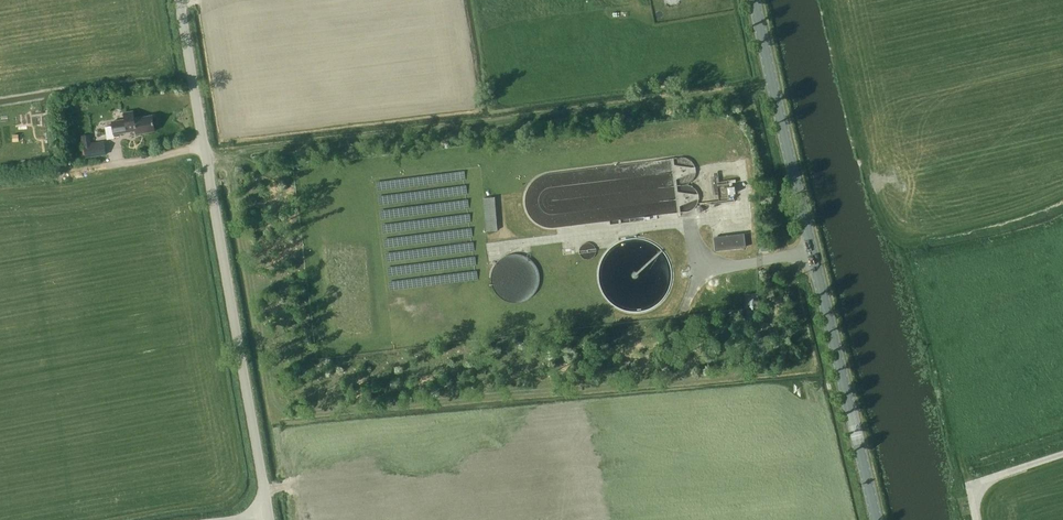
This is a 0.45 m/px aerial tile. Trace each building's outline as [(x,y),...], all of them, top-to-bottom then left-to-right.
[(134,118),(133,111),(124,112),(125,119),(111,121),(113,132),(127,130),(126,129),(135,128),(136,133),(155,130),(152,115),(134,118)] [(90,134),(82,135),(86,157),(106,153),(104,141),(91,143),(90,134)] [(67,165),(75,163),(73,156),(65,158),(67,165)] [(730,193),(738,192),(737,179),(722,180),(722,188),(729,188),(730,193)] [(486,196),(488,230),(499,229),(498,195),(486,196)] [(745,246),(743,233),(713,237),(715,250),(745,246)]
